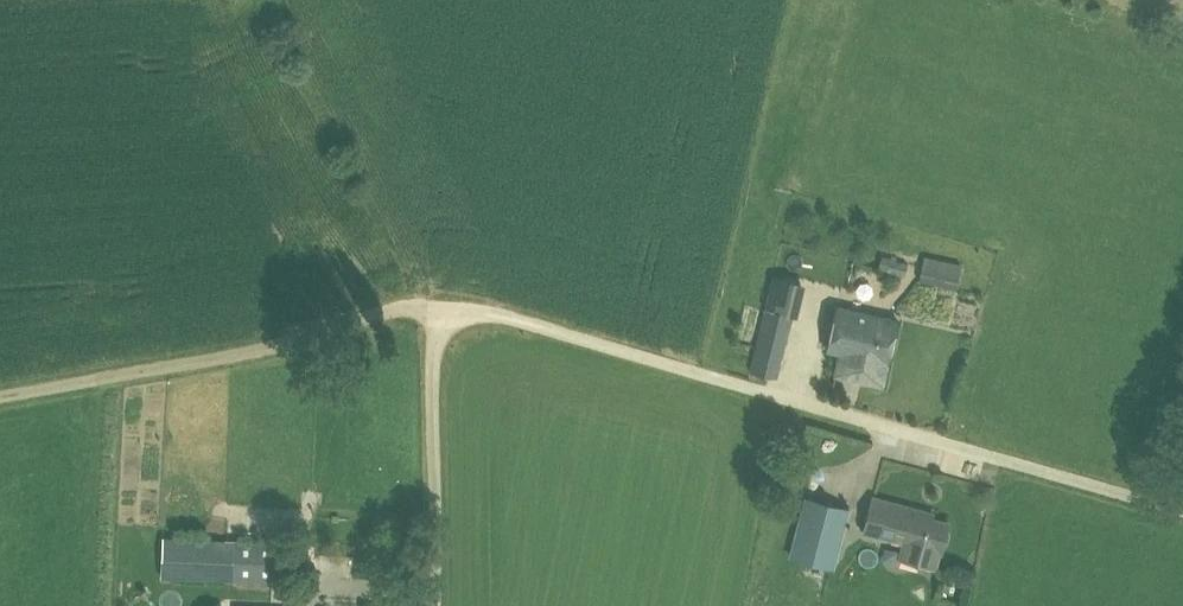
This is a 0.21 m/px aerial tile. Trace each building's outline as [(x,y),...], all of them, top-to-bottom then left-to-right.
[(956,288),(961,264),(923,255),(918,280),(956,288)] [(793,316),(797,317),(805,283),(772,275),(764,309),(749,370),(778,377),(793,316)] [(849,309),(835,374),(882,384),(896,319),(849,309)] [(873,497),(864,531),(940,551),(948,522),(931,518),(932,512),(873,497)] [(847,510),(813,501),(799,552),(825,559),(819,579),(838,583),(854,527),(843,524),(847,510)] [(273,547),(165,547),(165,566),(273,566),(273,547)]
